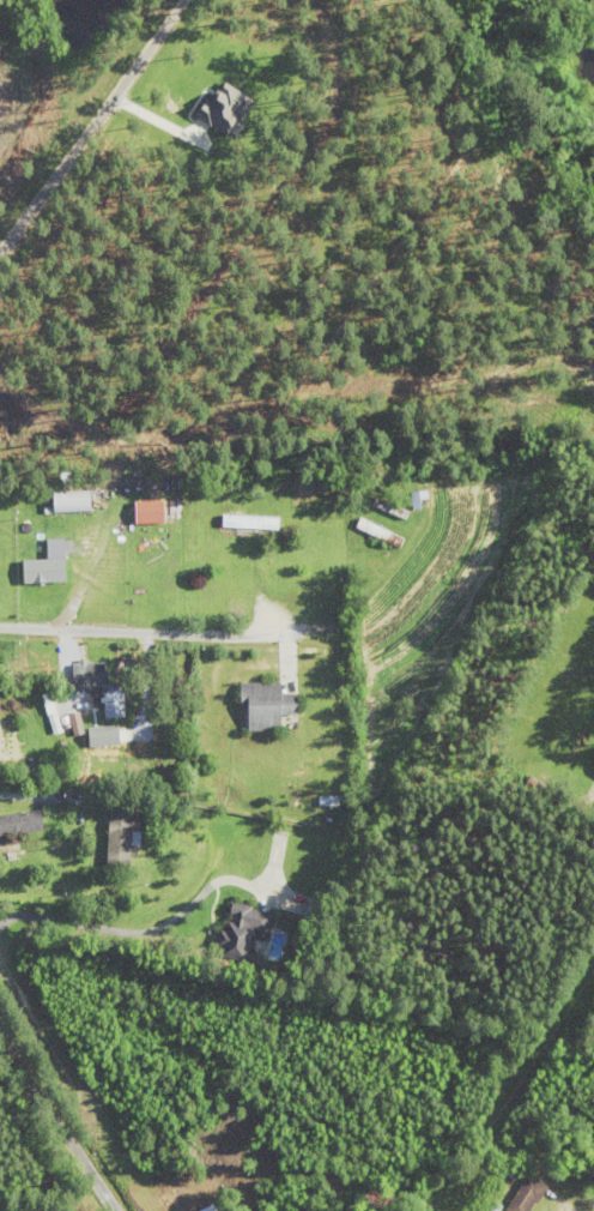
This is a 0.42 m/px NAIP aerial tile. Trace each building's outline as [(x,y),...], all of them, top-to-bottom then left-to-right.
[(95,489),(57,489),(57,513),(95,513),(95,489)] [(431,511),(431,492),(414,492),(414,511),(431,511)] [(373,506),(403,518),(406,510),(376,498),(373,506)] [(282,516),(224,515),(223,529),(281,529),(282,516)] [(408,538),(361,521),(357,531),(404,548),(408,538)] [(25,559),(25,583),(69,583),(69,559),(25,559)] [(76,664),(77,688),(108,687),(108,663),(76,664)] [(244,709),(252,709),(252,730),(286,730),(286,715),(302,715),(302,683),(244,683),(244,709)] [(44,695),(51,720),(52,720),(56,733),(62,732),(52,693),(44,695)] [(586,799),(593,803),(593,781),(586,799)] [(48,830),(45,809),(0,815),(0,836),(48,830)] [(131,810),(131,866),(144,866),(144,810),(131,810)] [(309,921),(320,924),(325,903),(314,901),(309,921)] [(290,919),(234,902),(228,919),(251,926),(244,949),(269,957),(276,935),(284,938),(290,919)] [(511,1210),(533,1210),(551,1186),(532,1173),(507,1209),(511,1210)] [(220,1202),(200,1210),(224,1210),(220,1202)]
